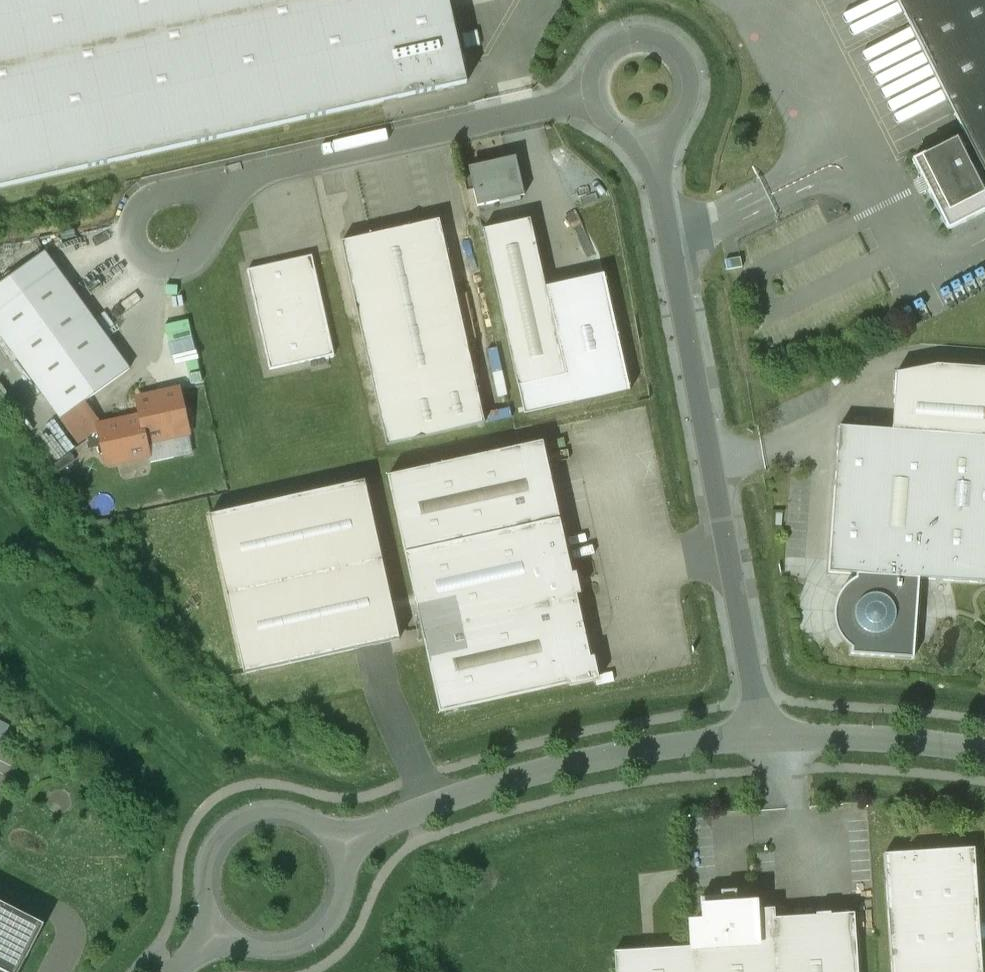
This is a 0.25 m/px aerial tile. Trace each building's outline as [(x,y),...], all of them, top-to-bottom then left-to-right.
[(468,83),(450,0),(0,0),(0,186),(468,83)] [(964,134),(973,152),(981,167),(984,175),(984,0),(896,0),(964,134)] [(964,134),(912,160),(948,230),(984,212),(984,192),(980,181),(984,178),(984,175),(981,167),(974,171),(966,155),(973,152),(964,134)] [(516,157),(469,167),(477,206),(525,196),(516,157)] [(530,220),(484,230),(518,385),(564,375),(530,220)] [(439,221),(342,242),(387,445),(484,423),(439,221)] [(0,285),(0,337),(77,443),(99,426),(83,403),(130,369),(45,252),(0,285)] [(311,256),(247,271),(270,370),(334,355),(311,256)] [(595,384),(629,378),(625,355),(591,361),(595,384)] [(839,427),(829,571),(856,573),(918,578),(984,582),(984,368),(938,365),(895,373),(893,431),(839,427)] [(186,432),(177,391),(137,400),(140,417),(145,440),(186,432)] [(145,440),(140,417),(99,426),(107,462),(148,453),(145,440)] [(60,459),(77,445),(65,431),(48,445),(60,459)] [(538,443),(387,477),(439,712),(595,677),(576,595),(580,594),(576,574),(568,576),(538,443)] [(364,481),(209,516),(244,673),(400,638),(364,481)] [(914,659),(918,578),(856,573),(856,579),(850,583),(845,588),(842,592),(839,598),(837,605),(835,613),(836,620),(837,626),(840,633),(843,639),(847,643),(851,647),(851,654),(914,659)] [(9,730),(0,725),(0,747),(9,730)] [(884,854),(892,971),(982,971),(974,848),(884,854)] [(615,952),(616,971),(859,971),(855,913),(759,919),(757,899),(723,901),(723,897),(700,899),(703,932),(693,933),(694,947),(615,952)] [(0,903),(0,971),(21,971),(45,926),(0,903)]
